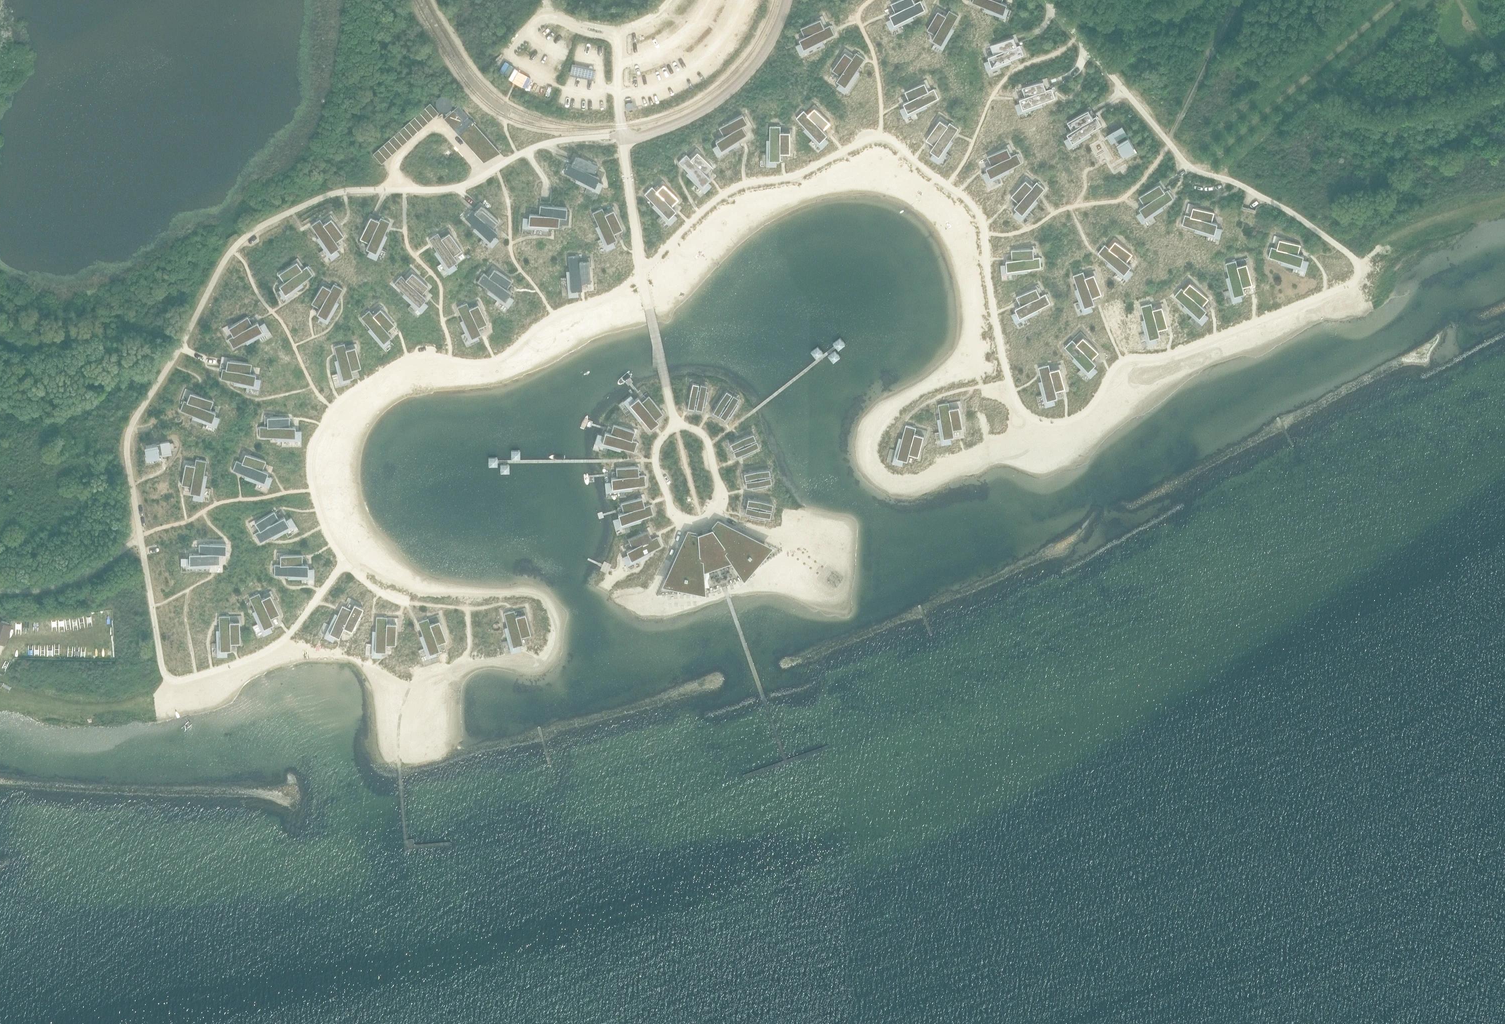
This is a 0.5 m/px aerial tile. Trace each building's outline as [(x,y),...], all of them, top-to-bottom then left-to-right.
[(895,12),(890,14),(892,18),(894,24),(898,22),(921,12),(925,10),(922,4),(921,0),(915,2),(895,12)] [(891,3),(895,12),(915,2),(914,0),(898,0),(891,3)] [(972,2),(1000,12),(1004,14),(1006,8),(1007,4),(1002,2),(997,0),(973,0),(972,2)] [(938,10),(927,29),(935,34),(946,15),(938,10)] [(935,34),(932,39),(936,42),(942,45),(944,41),(959,15),(953,12),(949,10),(946,15),(935,34)] [(821,18),(801,28),(805,36),(825,27),(821,18)] [(805,36),(800,39),(801,42),(805,41),(808,47),(835,34),(830,24),(825,27),(805,36)] [(1011,37),(990,44),(994,53),(1014,46),(1017,45),(1014,36),(1011,37)] [(994,53),(988,55),(989,59),(991,66),(1023,55),(1021,48),(1020,44),(1017,45),(1014,46),(994,53)] [(844,51),(832,70),(840,75),(853,57),(844,51)] [(840,75),(837,80),(840,82),(843,79),(848,83),(865,59),(856,52),(853,57),(840,75)] [(597,66),(573,62),(570,74),(594,78),(597,66)] [(1043,80),(1022,87),(1025,96),(1046,89),(1043,80)] [(925,82),(905,91),(909,100),(929,91),(925,82)] [(909,100),(903,102),(905,106),(908,112),(912,110),(935,100),(939,98),(936,92),(934,88),(929,91),(909,100)] [(1025,96),(1019,98),(1021,102),(1023,109),(1027,107),(1055,98),(1053,92),(1052,88),(1046,89),(1025,96)] [(430,102),(424,107),(433,117),(438,112),(430,102)] [(458,105),(443,118),(448,123),(463,110),(458,105)] [(424,107),(419,112),(428,122),(433,117),(424,107)] [(815,107),(808,114),(824,130),(830,123),(815,107)] [(1086,110),(1067,121),(1072,130),(1091,118),(1093,117),(1089,109),(1086,110)] [(463,110),(448,123),(453,129),(468,116),(463,110)] [(804,110),(796,118),(817,139),(822,134),(825,137),(828,134),(824,130),(808,114),(804,110)] [(419,112),(414,116),(423,126),(428,122),(419,112)] [(742,114),(718,127),(723,136),(741,126),(747,122),(742,114)] [(1072,130),(1067,133),(1069,136),(1072,142),(1076,140),(1097,128),(1101,125),(1098,119),(1096,115),(1093,117),(1091,118),(1072,130)] [(414,116),(409,121),(418,131),(423,126),(414,116)] [(409,121),(404,125),(412,135),(418,131),(409,121)] [(472,121),(460,131),(484,158),(498,150),(472,121)] [(939,121),(926,139),(934,145),(946,127),(939,121)] [(934,145),(930,150),(934,152),(939,156),(959,128),(953,124),(950,122),(946,127),(934,145)] [(404,125),(398,130),(407,140),(412,135),(404,125)] [(723,136),(715,140),(717,144),(721,142),(724,148),(747,135),(741,126),(723,136)] [(781,126),(770,126),(770,155),(776,155),(776,160),(781,160),(781,154),(781,132),(781,126)] [(1122,126),(1112,132),(1113,134),(1124,152),(1134,146),(1128,137),(1126,138),(1124,134),(1126,133),(1122,126)] [(398,130),(393,135),(402,145),(407,140),(398,130)] [(790,132),(781,132),(781,154),(790,154),(790,132)] [(393,135),(388,139),(397,149),(402,145),(393,135)] [(388,139),(383,144),(392,154),(397,149),(388,139)] [(383,144),(378,148),(387,158),(392,154),(383,144)] [(1008,147),(987,156),(991,165),(1012,155),(1008,147)] [(378,148),(372,153),(381,163),(387,158),(378,148)] [(697,151),(690,158),(706,174),(712,167),(697,151)] [(991,165),(986,167),(988,171),(991,177),(994,175),(1018,165),(1021,163),(1019,157),(1017,153),(1012,155),(991,165)] [(686,154),(678,162),(699,183),(704,178),(707,181),(710,178),(706,174),(690,158),(686,154)] [(575,155),(571,164),(594,174),(598,166),(575,155)] [(568,162),(564,172),(591,185),(593,179),(597,180),(599,177),(594,174),(571,164),(568,162)] [(1026,179),(1011,196),(1018,202),(1033,186),(1026,179)] [(1018,202),(1014,207),(1017,210),(1022,214),(1025,211),(1045,188),(1040,184),(1037,181),(1033,186),(1018,202)] [(662,183),(656,190),(671,206),(678,199),(662,183)] [(1158,184),(1139,197),(1144,205),(1163,192),(1165,191),(1160,183),(1158,184)] [(652,186),(644,194),(665,215),(669,210),(673,213),(675,210),(671,206),(656,190),(652,186)] [(1144,205),(1139,208),(1142,211),(1145,217),(1174,198),(1170,193),(1168,189),(1165,191),(1163,192),(1144,205)] [(480,204),(474,211),(493,228),(499,221),(480,204)] [(539,205),(539,214),(559,216),(566,216),(566,207),(539,205)] [(1193,206),(1191,216),(1212,221),(1214,212),(1193,206)] [(1242,207),(1238,220),(1245,222),(1249,209),(1242,207)] [(600,213),(594,216),(605,239),(611,237),(612,240),(616,239),(614,233),(604,213),(602,208),(598,209),(600,213)] [(472,209),(464,217),(486,237),(491,232),(494,235),(497,232),(493,228),(474,211),(472,209)] [(613,209),(604,213),(614,233),(622,229),(613,209)] [(1249,209),(1245,222),(1252,224),(1256,211),(1255,210),(1249,209)] [(529,213),(529,218),(533,218),(532,224),(558,227),(559,216),(539,214),(529,213)] [(1185,214),(1182,225),(1211,232),(1215,233),(1216,227),(1218,223),(1212,221),(1191,216),(1185,214)] [(368,242),(366,248),(369,249),(371,246),(377,248),(390,221),(380,217),(378,222),(368,242)] [(319,218),(311,225),(328,249),(333,245),(336,249),(339,246),(336,241),(323,223),(319,218)] [(331,218),(323,223),(336,241),(344,236),(331,218)] [(369,218),(359,238),(368,242),(378,222),(369,218)] [(437,232),(428,239),(436,250),(446,263),(451,259),(454,262),(457,260),(454,255),(441,237),(437,232)] [(449,232),(441,237),(454,255),(461,250),(449,232)] [(1279,239),(1277,248),(1298,254),(1301,244),(1279,239)] [(1115,240),(1109,248),(1127,262),(1133,254),(1115,240)] [(1105,244),(1098,252),(1121,271),(1124,274),(1128,268),(1131,265),(1127,262),(1109,248),(1105,244)] [(1271,246),(1268,257),(1297,264),(1299,258),(1303,259),(1304,255),(1298,254),(1277,248),(1271,246)] [(1033,247),(1011,249),(1012,259),(1034,257),(1033,247)] [(579,255),(568,256),(570,286),(577,285),(577,289),(582,289),(581,283),(579,261),(579,255)] [(1012,259),(1006,260),(1006,264),(1007,270),(1037,268),(1041,267),(1040,261),(1040,256),(1034,257),(1012,259)] [(589,260),(579,261),(581,283),(591,282),(589,260)] [(1236,260),(1225,263),(1233,291),(1234,296),(1241,294),(1245,293),(1243,287),(1237,266),(1236,260)] [(296,261),(278,274),(283,281),(302,269),(296,261)] [(1247,263),(1237,266),(1243,287),(1252,285),(1247,263)] [(283,282),(279,285),(281,288),(285,286),(288,291),(313,274),(306,265),(302,269),(283,282)] [(494,268),(488,276),(506,288),(512,281),(494,268)] [(1083,271),(1073,275),(1083,303),(1085,307),(1091,305),(1095,303),(1093,298),(1085,277),(1083,271)] [(412,272),(405,279),(422,294),(428,287),(412,272)] [(483,272),(477,281),(501,298),(505,293),(509,295),(511,292),(506,288),(488,276),(483,272)] [(1094,274),(1085,277),(1093,298),(1102,294),(1094,274)] [(401,275),(394,283),(416,303),(420,298),(423,301),(426,298),(422,294),(405,279),(401,275)] [(319,308),(316,313),(320,315),(322,311),(328,315),(343,289),(333,283),(330,289),(319,308)] [(322,284),(311,303),(319,308),(330,289),(322,284)] [(1192,284),(1186,291),(1202,306),(1209,299),(1192,284)] [(1037,287),(1016,296),(1020,305),(1041,296),(1037,287)] [(1181,287),(1174,296),(1197,315),(1200,318),(1204,313),(1207,310),(1202,306),(1186,291),(1181,287)] [(1020,305),(1015,307),(1017,311),(1020,317),(1024,316),(1047,305),(1050,303),(1048,297),(1046,293),(1041,296),(1020,305)] [(466,302),(457,307),(469,334),(475,331),(477,335),(481,333),(478,328),(469,308),(466,302)] [(1151,303),(1141,306),(1148,334),(1150,339),(1156,337),(1160,336),(1159,330),(1153,309),(1151,303)] [(478,304),(469,308),(478,328),(487,324),(478,304)] [(1162,306),(1153,309),(1159,330),(1168,328),(1162,306)] [(380,308),(373,314),(387,331),(395,324),(380,308)] [(369,310),(361,317),(380,339),(385,335),(388,338),(391,335),(387,331),(373,314),(369,310)] [(247,316),(228,327),(233,335),(252,324),(247,316)] [(233,335),(228,338),(233,348),(259,333),(255,327),(259,325),(257,321),(252,324),(233,335)] [(839,336),(833,341),(836,346),(838,348),(845,342),(839,336)] [(1083,337),(1077,343),(1092,359),(1099,352),(1083,337)] [(1072,339),(1065,347),(1086,368),(1089,371),(1093,366),(1096,363),(1092,359),(1077,343),(1072,339)] [(344,343),(334,346),(341,375),(348,373),(349,377),(353,376),(351,370),(346,349),(344,343)] [(815,344),(808,350),(814,356),(817,353),(820,351),(815,344)] [(355,346),(346,349),(351,370),(361,368),(355,346)] [(830,354),(827,356),(833,363),(839,357),(833,351),(830,354)] [(227,359),(225,368),(250,372),(252,363),(227,359)] [(1049,364),(1038,367),(1046,396),(1047,400),(1053,398),(1058,397),(1056,391),(1050,370),(1049,364)] [(1060,367),(1050,370),(1056,391),(1065,389),(1060,367)] [(222,368),(220,378),(250,383),(251,377),(255,378),(256,373),(250,372),(225,368),(222,368)] [(692,381),(689,394),(697,395),(699,388),(697,388),(697,385),(692,384),(692,381)] [(699,388),(697,395),(706,397),(707,390),(705,389),(705,386),(700,385),(700,383),(699,388)] [(726,389),(719,400),(726,404),(730,398),(728,397),(730,394),(725,391),(726,389)] [(190,392),(187,401),(210,409),(213,400),(190,392)] [(730,398),(726,404),(733,409),(737,402),(735,401),(737,399),(732,396),(733,394),(733,393),(730,398)] [(689,394),(687,406),(688,406),(688,404),(693,405),(694,403),(696,403),(697,395),(689,394)] [(643,399),(641,401),(655,418),(663,412),(649,395),(643,399)] [(696,403),(695,408),(696,408),(696,406),(701,407),(702,404),(705,405),(706,397),(697,395),(696,403)] [(637,403),(632,407),(650,430),(659,423),(655,418),(641,401),(638,397),(634,399),(637,403)] [(184,400),(180,410),(208,420),(210,414),(214,415),(215,411),(210,409),(187,401),(184,400)] [(719,400),(712,411),(713,411),(714,409),(718,412),(720,410),(722,411),(726,404),(719,400)] [(949,402),(938,404),(943,433),(950,432),(950,436),(955,436),(954,430),(950,408),(949,402)] [(722,411),(719,415),(721,413),(725,416),(727,414),(729,415),(733,409),(726,404),(722,411)] [(959,406),(950,408),(954,430),(963,428),(959,406)] [(289,416),(267,416),(267,426),(289,426),(289,416)] [(611,430),(610,433),(632,439),(634,430),(613,424),(611,430)] [(906,424),(898,453),(905,455),(903,459),(908,460),(909,454),(915,433),(916,427),(906,424)] [(267,426),(259,426),(259,437),(291,437),(291,430),(295,430),(295,426),(289,426),(267,426)] [(605,431),(604,435),(608,436),(606,443),(634,451),(637,441),(632,439),(610,433),(605,431)] [(753,432),(741,437),(744,444),(751,441),(751,439),(753,438),(751,433),(753,432)] [(915,433),(909,454),(918,457),(924,435),(915,433)] [(741,437),(729,442),(730,443),(732,442),(734,447),(736,446),(737,447),(744,444),(741,437)] [(751,441),(744,444),(748,452),(755,449),(754,447),(756,446),(754,441),(756,440),(756,439),(751,441)] [(168,441),(145,445),(147,456),(158,454),(158,452),(163,452),(163,453),(170,452),(168,441)] [(737,447),(733,450),(735,449),(737,454),(740,453),(741,456),(748,452),(744,444),(737,447)] [(518,447),(509,447),(509,456),(513,456),(518,456),(518,447)] [(245,453),(242,462),(262,469),(266,460),(245,453)] [(494,456),(486,456),(486,464),(494,464),(494,462),(494,456)] [(191,486),(190,492),(194,493),(194,488),(201,490),(206,460),(196,458),(195,464),(191,486)] [(236,460),(232,470),(260,480),(262,474),(266,475),(268,471),(262,469),(242,462),(236,460)] [(185,463),(181,484),(191,486),(195,464),(185,463)] [(503,463),(499,463),(499,472),(507,472),(507,463),(503,463)] [(638,465),(616,467),(616,477),(639,475),(638,465)] [(768,467),(756,470),(757,478),(765,476),(765,474),(767,474),(766,468),(769,468),(768,467)] [(756,470),(743,472),(746,472),(747,477),(749,477),(750,479),(757,478),(756,470)] [(616,477),(611,477),(611,481),(615,481),(616,488),(645,485),(645,474),(639,475),(616,477)] [(765,476),(757,478),(759,486),(766,485),(766,482),(769,482),(768,477),(770,476),(770,475),(765,476)] [(750,479),(745,480),(747,480),(748,486),(751,485),(751,488),(759,486),(757,478),(750,479)] [(642,496),(620,502),(622,509),(623,511),(644,505),(642,496)] [(747,497),(747,498),(749,498),(748,504),(751,504),(751,506),(758,508),(760,500),(747,497)] [(760,500),(758,508),(766,509),(766,507),(769,508),(770,502),(772,503),(772,502),(760,500)] [(623,511),(618,513),(619,517),(623,516),(625,522),(653,514),(650,504),(644,505),(623,511)] [(746,505),(746,506),(748,506),(747,512),(749,512),(749,515),(757,516),(758,508),(751,506),(746,505)] [(758,508),(757,516),(764,518),(765,515),(767,516),(768,510),(771,511),(771,510),(766,509),(758,508)] [(274,510),(255,522),(260,530),(279,519),(274,510)] [(260,530),(254,533),(260,542),(286,527),(282,522),(286,520),(284,516),(279,519),(260,530)] [(687,530),(670,574),(683,577),(683,578),(686,579),(686,577),(700,580),(700,567),(731,556),(739,566),(748,556),(749,557),(751,554),(750,554),(759,543),(736,529),(718,519),(712,526),(714,529),(711,532),(713,534),(709,536),(707,531),(702,533),(704,537),(700,539),(700,536),(696,535),(696,532),(687,530)] [(647,529),(627,539),(631,547),(651,538),(647,529)] [(631,547),(626,550),(627,551),(628,554),(632,552),(634,558),(661,546),(657,536),(651,538),(631,547)] [(226,543),(199,543),(199,553),(219,553),(226,553),(226,543)] [(199,553),(189,553),(189,557),(193,557),(193,564),(219,564),(219,553),(199,553)] [(302,554),(280,554),(280,564),(302,564),(302,554)] [(280,564),(274,564),(274,575),(304,575),(304,568),(308,568),(308,564),(302,564),(280,564)] [(259,592),(249,597),(262,624),(268,621),(269,625),(273,623),(271,618),(261,598),(259,592)] [(270,594),(261,598),(271,618),(279,614),(270,594)] [(351,609),(341,631),(350,635),(363,607),(354,603),(351,609)] [(342,605),(331,628),(337,631),(335,635),(339,637),(341,631),(351,609),(342,605)] [(514,610),(503,612),(511,641),(518,640),(519,644),(523,643),(521,637),(516,615),(514,610)] [(525,613),(516,615),(521,637),(531,634),(525,613)] [(230,615),(219,616),(220,645),(226,645),(226,649),(231,649),(231,643),(230,621),(230,615)] [(376,616),(375,646),(381,646),(381,650),(385,651),(386,645),(387,623),(387,617),(376,616)] [(428,618),(418,621),(428,649),(434,647),(435,651),(439,649),(437,644),(430,623),(428,618)] [(439,620),(430,623),(437,644),(446,641),(439,620)] [(0,621),(0,642),(5,644),(11,625),(0,621)] [(239,621),(230,621),(231,643),(240,643),(239,621)] [(387,623),(386,645),(395,645),(396,623),(387,623)]
